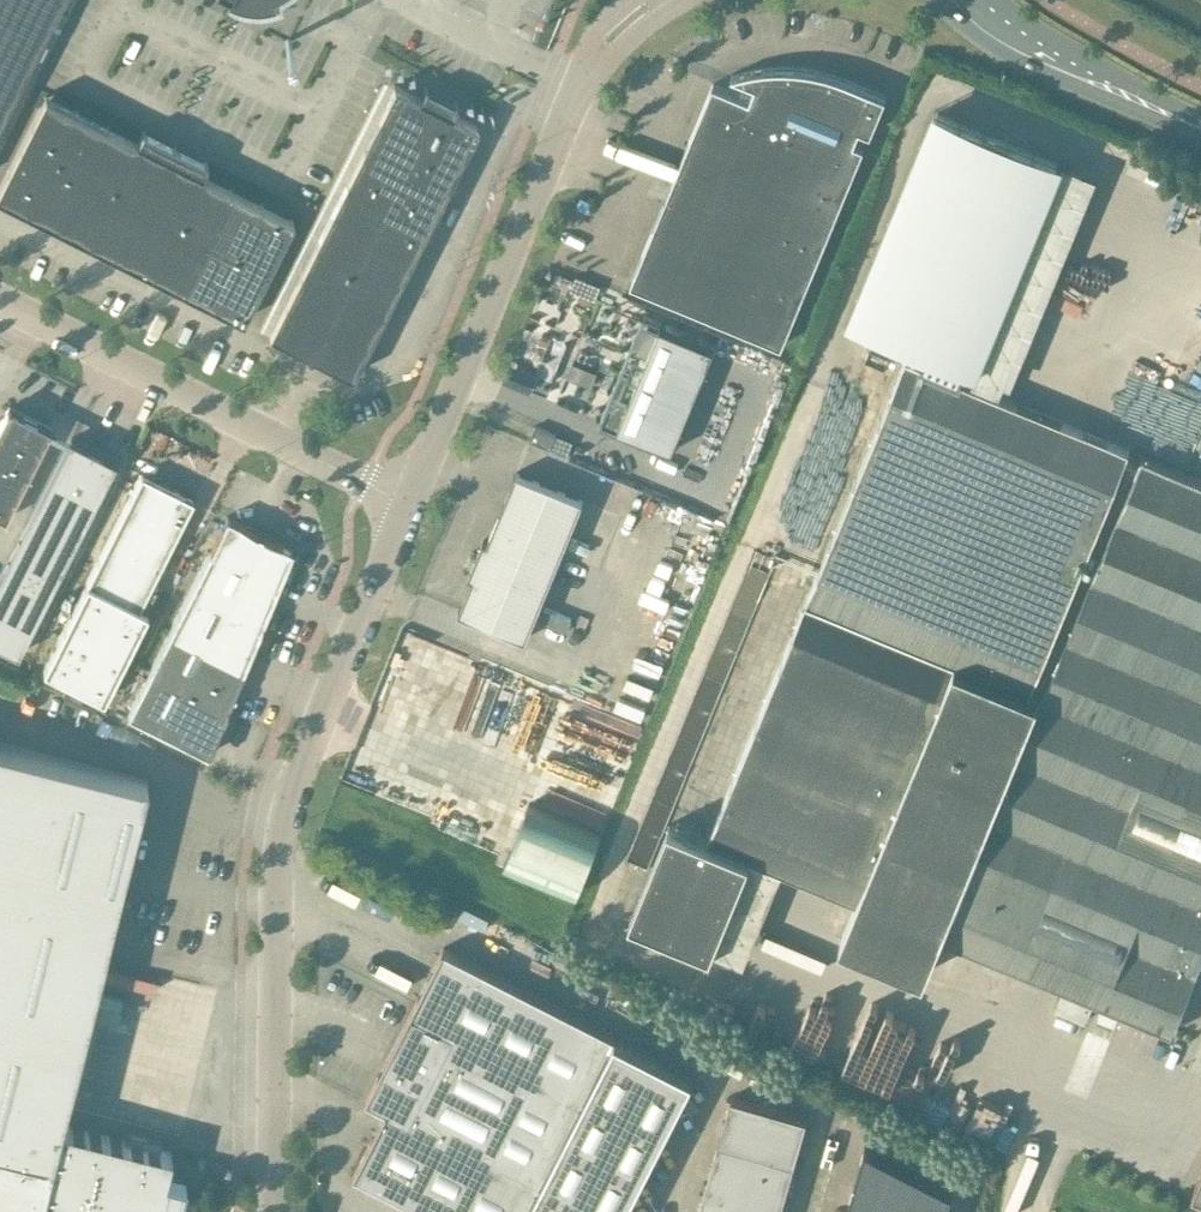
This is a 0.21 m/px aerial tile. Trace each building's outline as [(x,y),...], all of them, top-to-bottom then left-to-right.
[(60,0),(0,0),(0,119),(60,0)] [(230,2),(228,6),(236,9),(242,11),(249,12),(256,13),(263,12),(271,11),(277,10),(274,2),(278,1),(280,0),(226,0),(230,2)] [(693,130),(630,282),(781,344),(863,145),(854,141),(859,128),(870,132),(885,96),(851,82),(838,77),(828,73),(816,70),(802,68),(787,67),(772,67),(750,70),(730,75),(755,85),(750,98),(713,83),(693,130)] [(393,84),(346,177),(388,198),(372,229),(414,250),(477,126),(451,113),(456,102),(424,86),(419,97),(393,84)] [(57,225),(107,125),(45,94),(0,182),(0,197),(57,225)] [(630,918),(711,951),(750,857),(856,900),(840,939),(924,973),(939,936),(1103,1004),(1099,1015),(1100,1015),(1099,1018),(1114,1023),(1119,1010),(1171,1032),(1200,959),(1200,478),(1142,454),(1138,465),(1124,459),(1129,449),(965,381),(971,366),(973,367),(1057,162),(936,112),(852,317),(914,343),(908,358),(906,357),(816,576),(707,840),(669,824),(630,918)] [(107,125),(57,225),(118,256),(174,146),(142,129),(136,140),(107,125)] [(174,146),(118,256),(180,287),(230,187),(201,173),(207,162),(174,146)] [(268,332),(351,374),(414,250),(372,229),(388,198),(346,177),(268,332)] [(230,187),(180,287),(242,319),(293,219),(230,187)] [(576,275),(570,288),(582,293),(588,280),(576,275)] [(644,319),(601,420),(671,449),(713,348),(675,332),(644,319)] [(573,361),(567,376),(576,379),(582,365),(573,361)] [(524,368),(517,386),(529,392),(537,373),(524,368)] [(8,407),(0,422),(0,516),(5,519),(50,428),(8,407)] [(535,426),(529,438),(550,447),(556,434),(535,426)] [(0,575),(0,645),(17,654),(116,459),(71,436),(0,575)] [(473,576),(460,608),(458,610),(525,638),(582,499),(516,472),(487,541),(482,539),(468,574),(473,576)] [(103,697),(147,610),(138,606),(192,498),(140,473),(87,581),(43,668),(103,697)] [(227,516),(209,550),(241,566),(259,532),(227,516)] [(209,550),(189,591),(259,627),(292,548),(259,532),(241,566),(209,550)] [(189,591),(168,631),(242,669),(259,627),(189,591)] [(168,631),(148,671),(225,710),(242,669),(168,631)] [(127,712),(207,753),(225,710),(148,671),(127,712)] [(42,1192),(120,1211),(155,1211),(160,1195),(179,1200),(183,1182),(164,1177),(170,1152),(60,1123),(146,781),(0,744),(0,1211),(38,1211),(42,1192)] [(529,802),(504,863),(575,893),(600,832),(529,802)] [(386,1108),(354,1173),(431,1211),(624,1211),(694,1074),(617,1035),(443,947),(366,1098),(386,1108)] [(808,1117),(733,1095),(699,1211),(780,1211),(808,1117)] [(893,1131),(887,1142),(933,1167),(940,1155),(893,1131)] [(862,1143),(842,1211),(947,1211),(953,1191),(862,1143)] [(958,1162),(951,1176),(963,1182),(970,1168),(958,1162)] [(1200,1175),(1193,1194),(1200,1197),(1200,1174),(1200,1175)]
